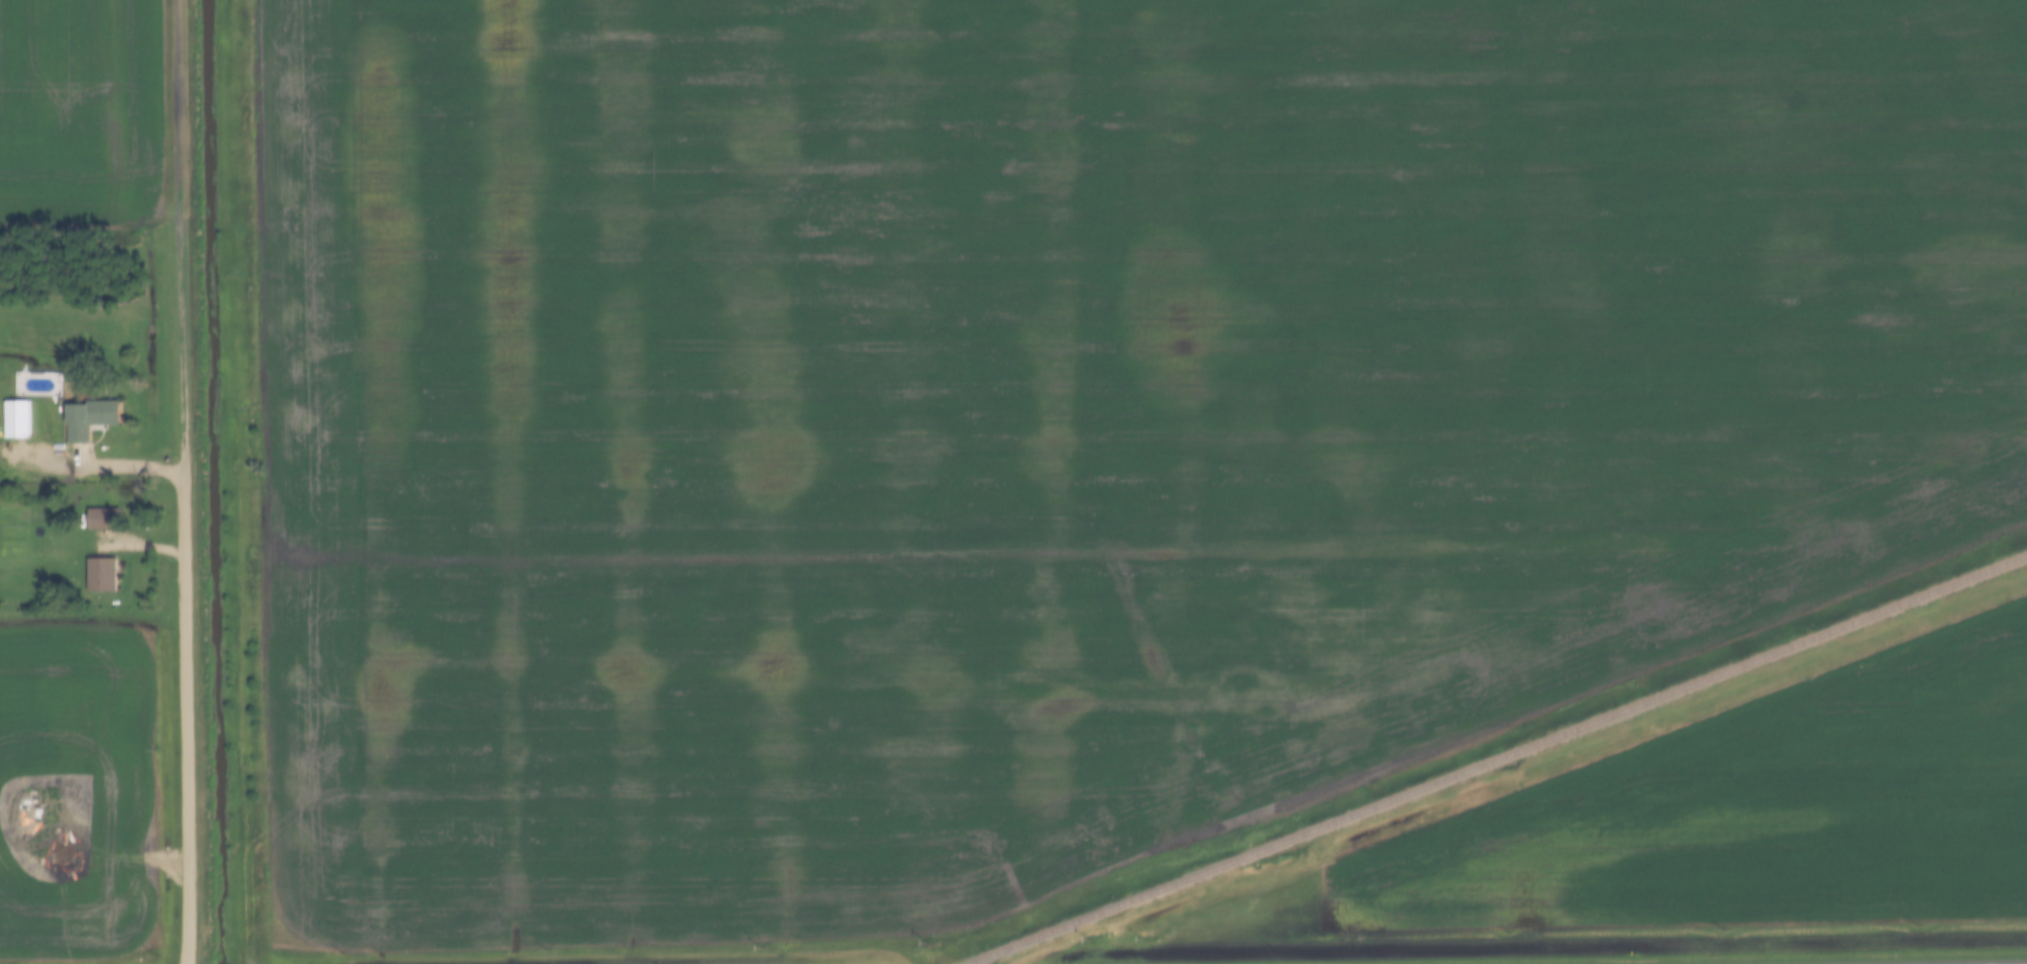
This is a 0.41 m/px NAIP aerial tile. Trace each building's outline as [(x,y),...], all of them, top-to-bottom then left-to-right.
[(32,440),(32,402),(7,402),(7,440),(32,440)] [(91,427),(123,427),(123,403),(71,403),(71,444),(91,444),(91,427)] [(118,559),(90,559),(90,592),(118,592),(118,559)]
